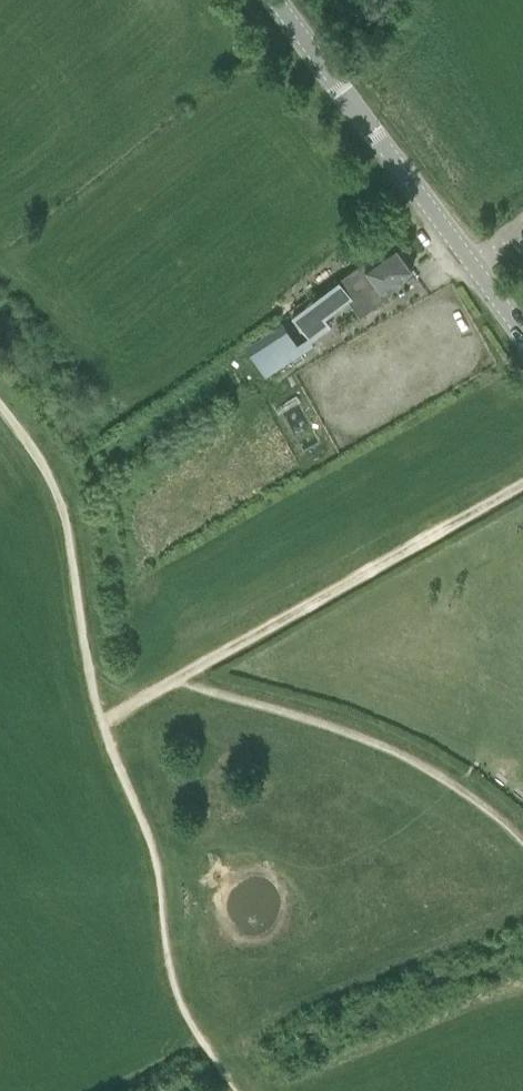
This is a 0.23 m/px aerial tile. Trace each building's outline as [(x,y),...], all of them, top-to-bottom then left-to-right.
[(363,261),(345,275),(358,293),(370,309),(388,296),(383,290),(412,269),(394,245),(366,265),(363,261)] [(352,297),(339,280),(292,315),(305,333),(352,297)] [(247,353),(265,377),(300,351),(284,330),(247,353)]
